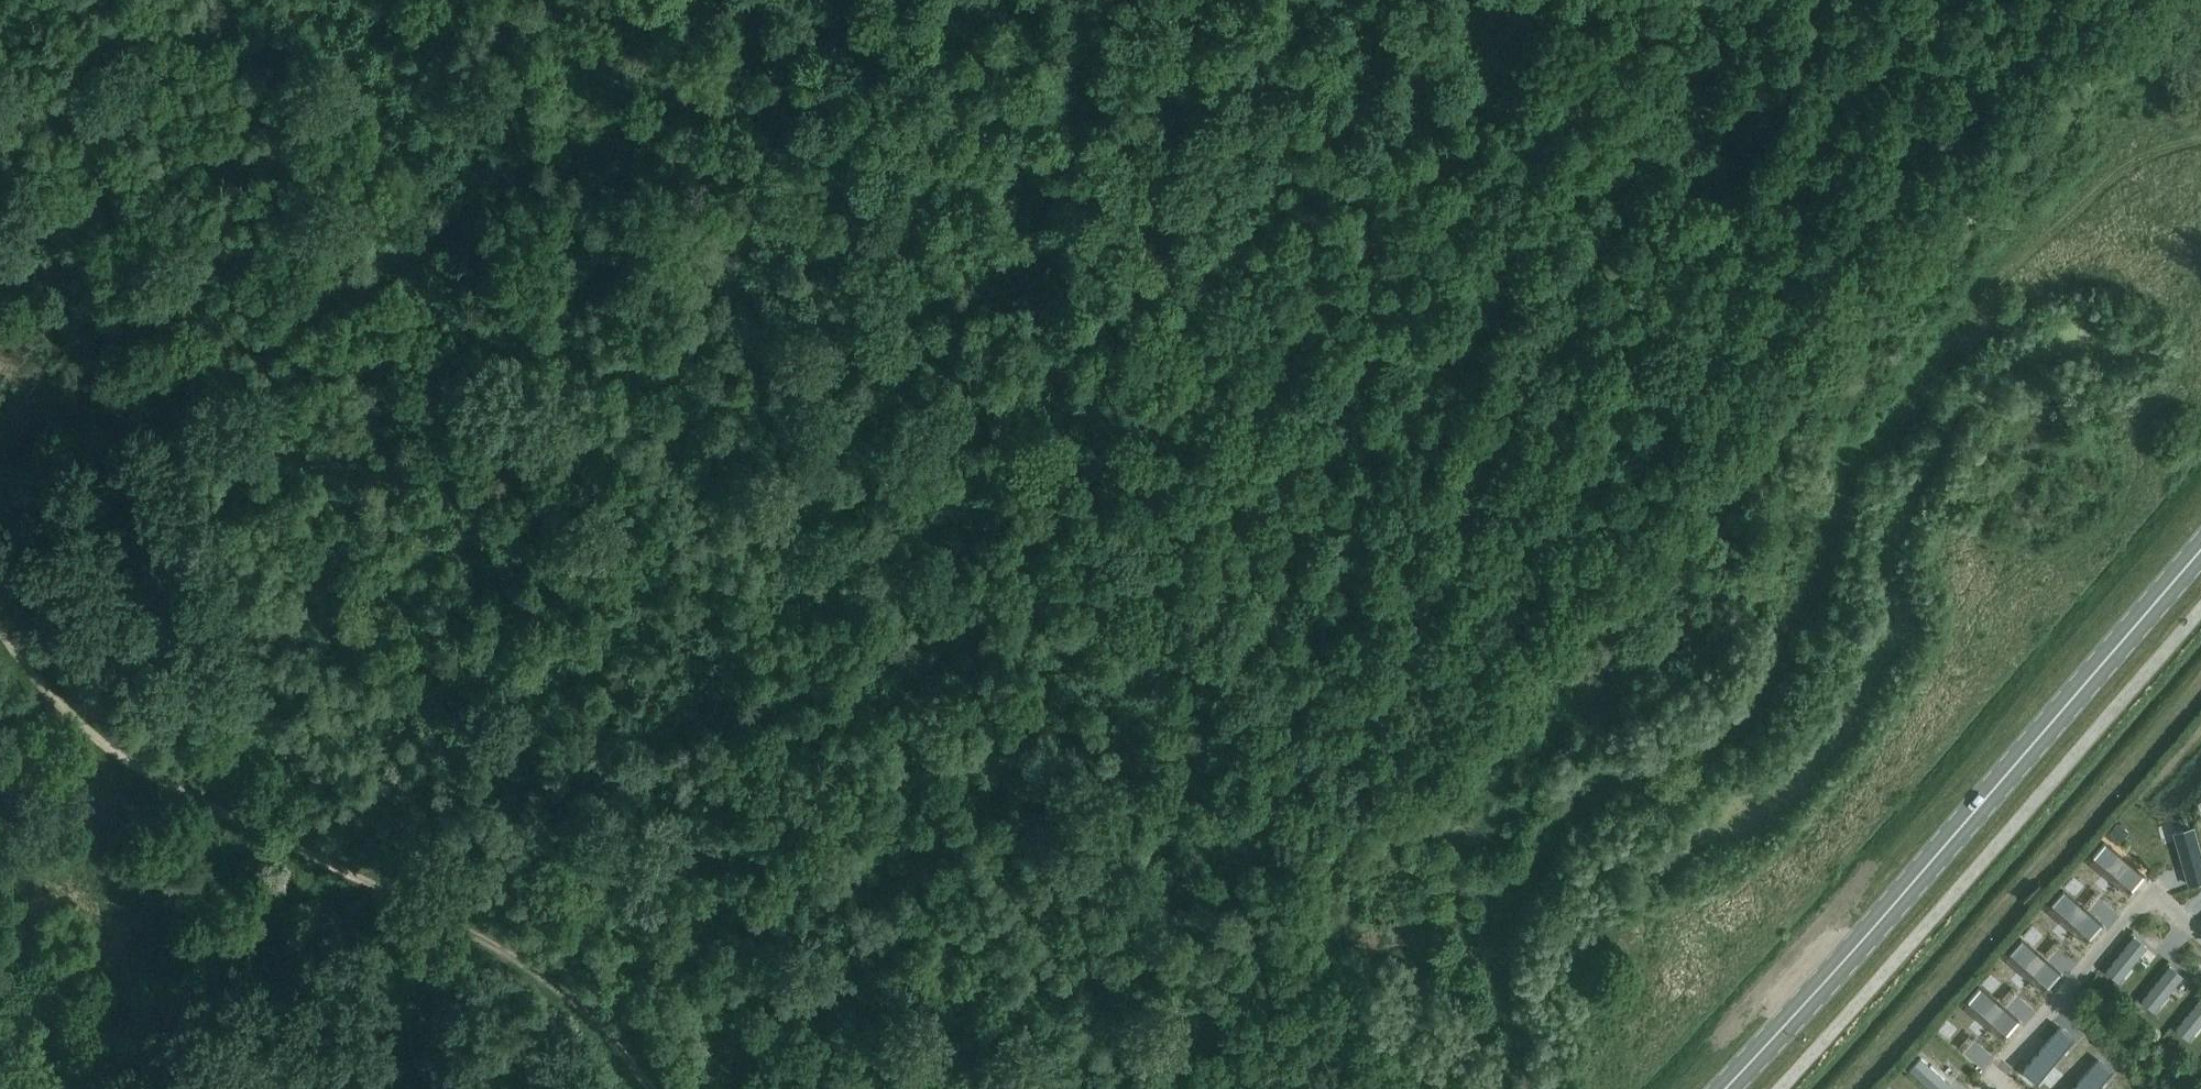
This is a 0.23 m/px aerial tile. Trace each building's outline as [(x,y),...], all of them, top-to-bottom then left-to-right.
[(2174,832),(2190,885),(2200,882),(2200,849),(2194,826),(2174,832)] [(2145,875),(2104,842),(2093,855),(2134,889),(2145,875)] [(2103,925),(2063,889),(2052,902),(2091,938),(2103,925)] [(2059,960),(2072,946),(2038,915),(2025,929),(2059,960)] [(2135,936),(2106,971),(2120,981),(2148,946),(2135,936)] [(2061,973),(2021,938),(2009,951),(2049,986),(2061,973)] [(2171,965),(2142,1000),(2155,1011),(2184,976),(2171,965)] [(2019,1020),(1980,986),(1968,999),(2008,1034),(2019,1020)] [(2176,1028),(2189,1039),(2200,1025),(2200,999),(2176,1028)] [(1952,1015),(1939,1028),(1973,1059),(1986,1046),(1952,1015)] [(2024,1069),(2037,1081),(2075,1037),(2061,1026),(2024,1069)] [(1909,1070),(1931,1088),(1952,1088),(1954,1087),(1921,1057),(1909,1070)] [(2113,1070),(2100,1058),(2073,1088),(2096,1088),(2113,1070)]
